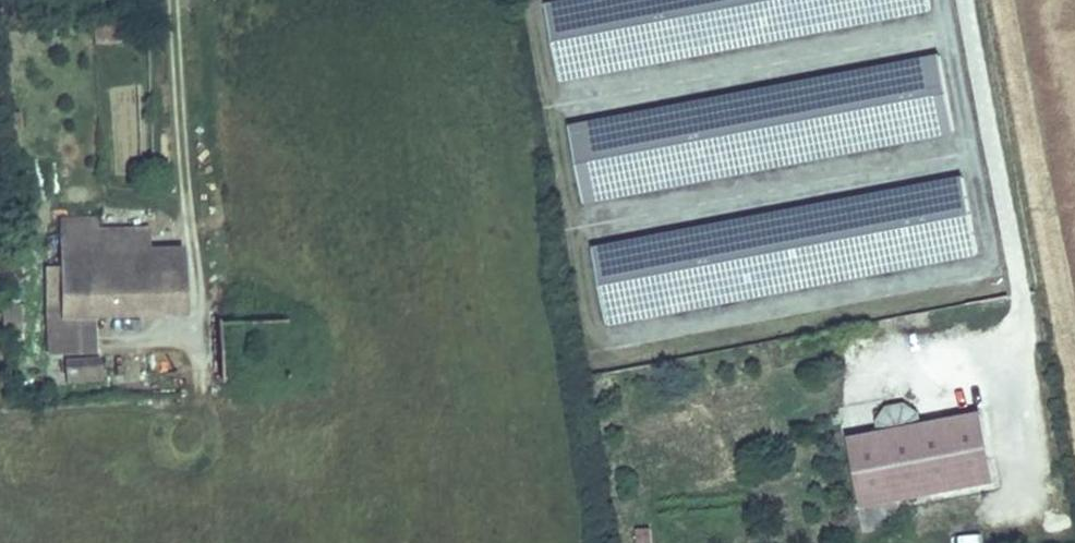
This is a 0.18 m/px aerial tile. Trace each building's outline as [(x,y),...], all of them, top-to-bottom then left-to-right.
[(931,4),(930,0),(548,0),(545,1),(560,77),(931,4)] [(118,24),(92,25),(93,44),(119,43),(118,24)] [(585,200),(955,125),(940,48),(569,122),(585,200)] [(609,319),(980,246),(964,170),(594,243),(609,319)] [(87,214),(55,217),(56,229),(88,226),(87,214)] [(59,264),(43,265),(44,314),(86,311),(180,303),(175,241),(150,242),(150,245),(141,246),(139,222),(88,226),(56,229),(59,264)] [(44,314),(47,350),(89,347),(86,311),(44,314)] [(62,360),(64,378),(99,375),(97,357),(62,360)] [(881,436),(849,443),(863,511),(993,484),(979,417),(918,429),(916,418),(903,410),(887,413),(879,426),(881,436)] [(847,423),(848,436),(871,435),(871,423),(847,423)] [(650,527),(632,528),(633,542),(652,542),(650,527)]
